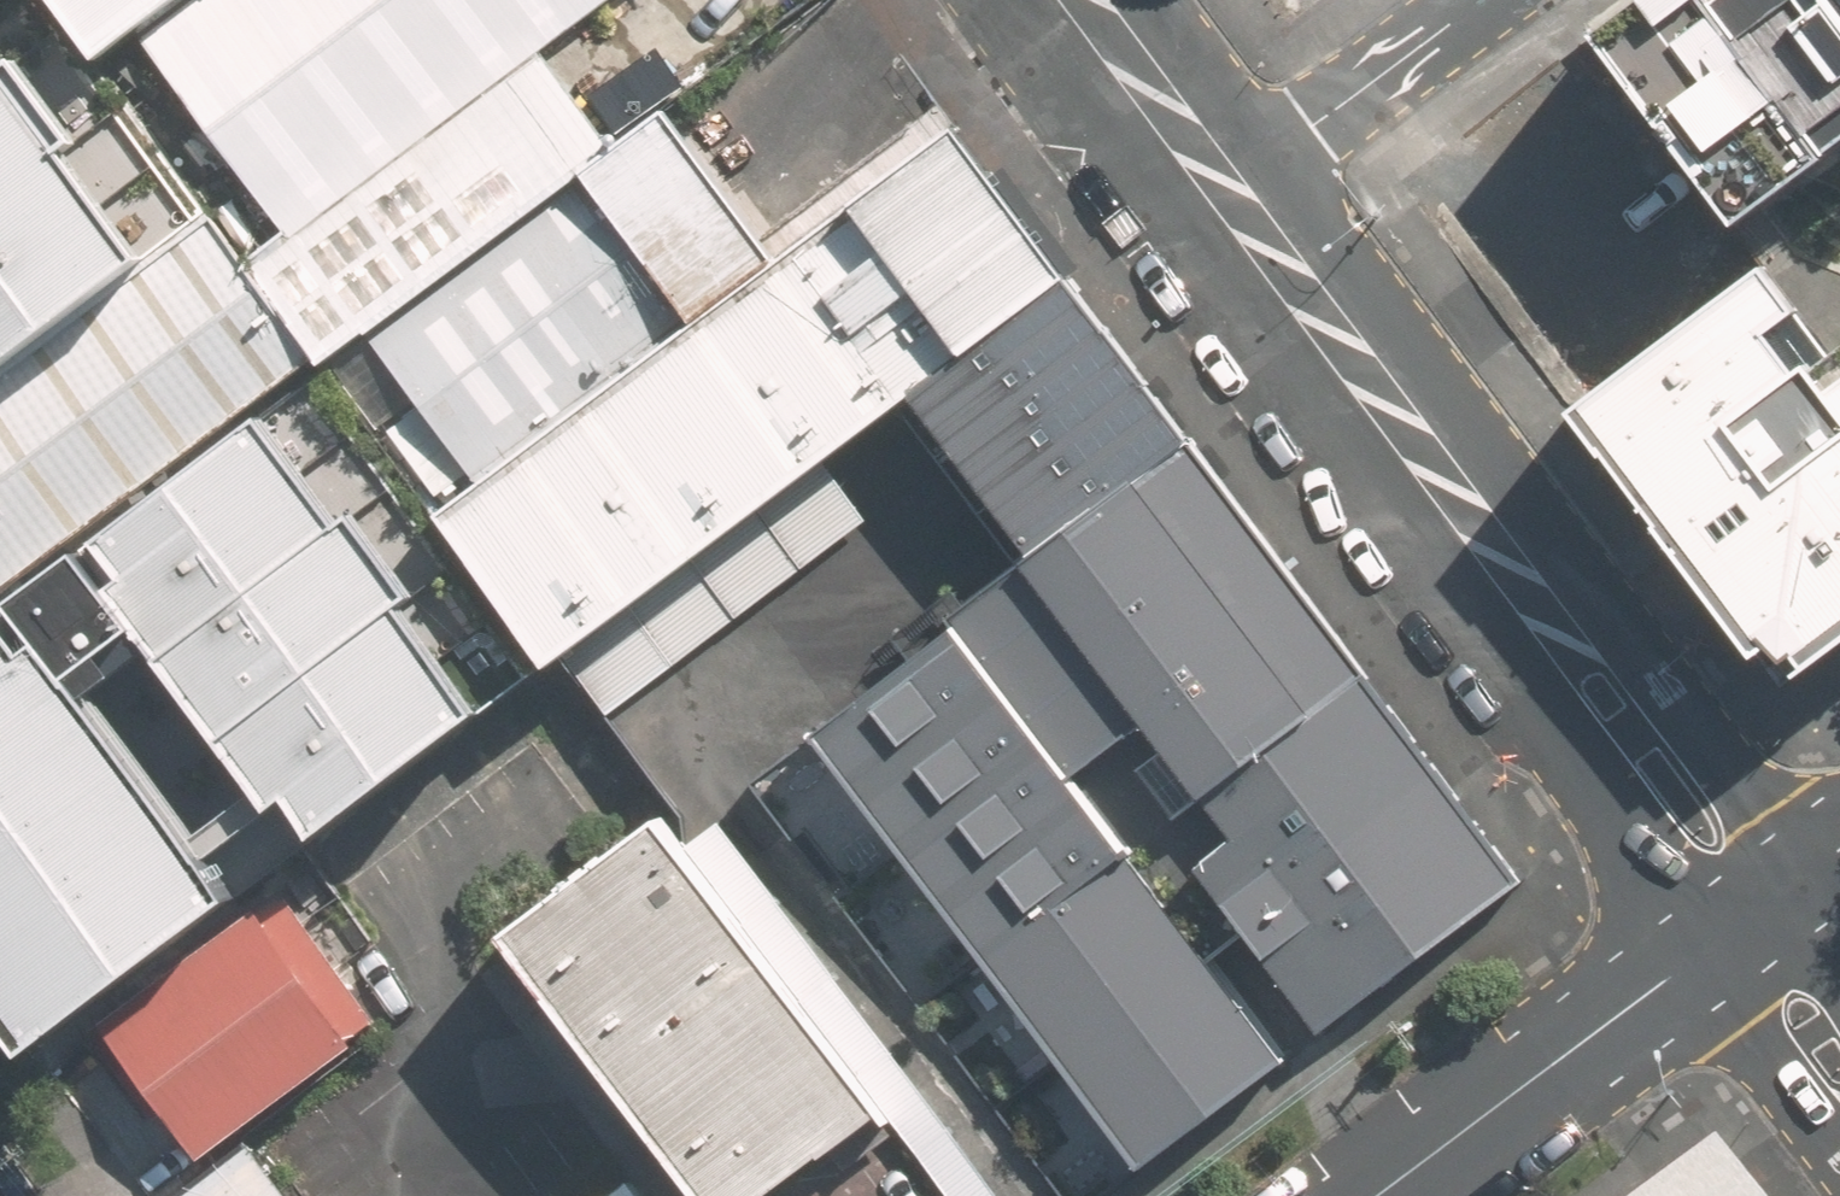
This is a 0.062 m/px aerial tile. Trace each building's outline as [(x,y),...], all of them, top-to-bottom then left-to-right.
[(89,49),(156,0),(55,0),(89,49)] [(159,30),(299,223),(549,36),(596,0),(197,0),(159,30)] [(1739,223),(1828,156),(1712,0),(1639,0),(1597,30),(1739,223)] [(1830,0),(1712,0),(1828,156),(1839,147),(1839,13),(1830,0)] [(1839,13),(1839,0),(1830,0),(1839,13)] [(254,257),(323,349),(619,129),(549,36),(299,223),(254,257)] [(0,51),(0,362),(149,255),(0,51)] [(323,349),(447,501),(789,242),(674,91),(619,129),(323,349)] [(789,242),(447,501),(552,655),(902,397),(1082,262),(965,110),(789,242)] [(323,349),(254,257),(219,205),(149,255),(0,362),(0,581),(323,349)] [(1531,860),(1082,262),(902,397),(1018,551),(1136,708),(1221,821),(1185,848),(1315,1020),(1531,860)] [(1785,670),(1839,630),(1839,366),(1829,374),(1759,280),(1588,404),(1785,670)] [(273,402),(93,537),(321,839),(501,705),(273,402)] [(1130,1157),(1292,1037),(1084,760),(1136,708),(1018,551),(808,728),(1130,1157)] [(0,605),(0,959),(57,1035),(238,900),(10,598),(0,605)] [(509,924),(713,1195),(759,1195),(911,1083),(690,789),(509,924)] [(278,883),(111,1007),(210,1139),(377,1015),(278,883)] [(171,1195),(308,1195),(261,1131),(171,1195)] [(1722,1136),(1645,1195),(1768,1195),(1722,1136)] [(639,1164),(596,1195),(662,1195),(639,1164)]
